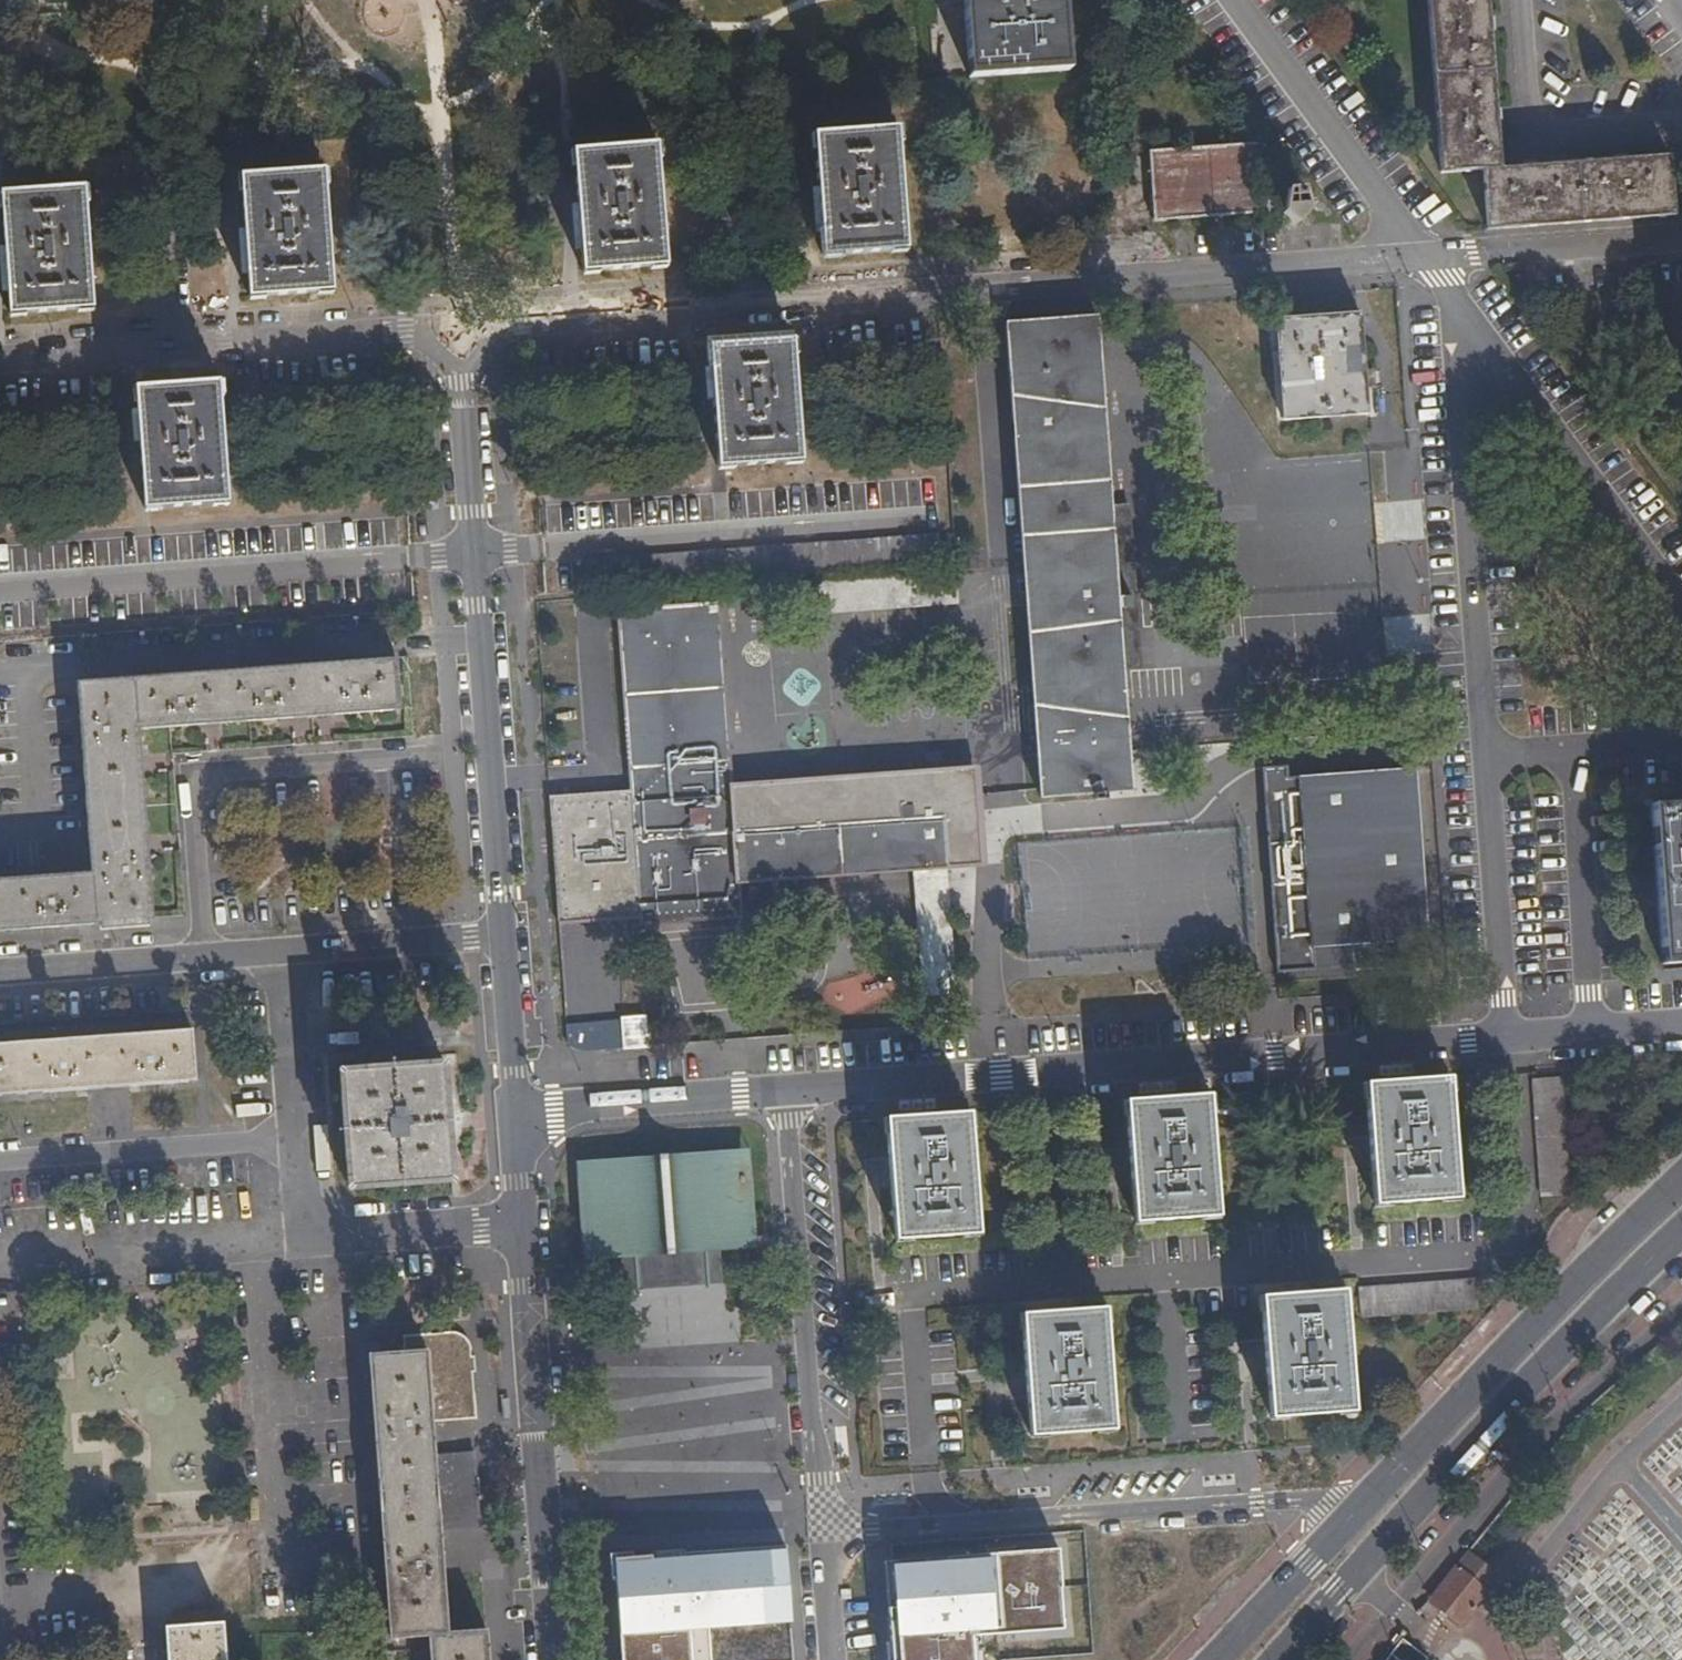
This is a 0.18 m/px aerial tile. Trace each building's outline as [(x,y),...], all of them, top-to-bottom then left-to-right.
[(1061,0),(964,0),(970,75),(1066,69),(1061,0)] [(1488,0),(1428,0),(1441,173),(1483,171),(1486,229),(1673,216),(1669,156),(1501,168),(1488,0)] [(905,248),(896,128),(814,134),(822,254),(905,248)] [(1267,192),(1263,143),(1150,150),(1154,219),(1268,212),(1269,209),(1283,207),(1283,213),(1296,225),(1308,211),(1302,189),(1267,192)] [(665,265),(656,145),(573,151),(582,272),(665,265)] [(332,290),(323,170),(239,176),(248,296),(332,290)] [(93,309),(84,188),(1,194),(10,315),(93,309)] [(1278,315),(1285,416),(1370,411),(1363,308),(1278,315)] [(1097,315),(1005,323),(1039,797),(1131,791),(1097,315)] [(800,460),(793,340),(710,345),(718,465),(800,460)] [(228,504),(219,382),(136,387),(145,509),(228,504)] [(617,613),(640,923),(739,916),(736,882),(945,867),(945,862),(963,861),(960,825),(954,825),(954,816),(733,833),(716,605),(617,613)] [(76,682),(90,873),(0,879),(0,931),(152,920),(138,729),(400,710),(396,659),(76,682)] [(1276,773),(1289,966),(1313,964),(1311,953),(1440,944),(1428,773),(1300,782),(1300,772),(1276,773)] [(558,790),(566,896),(606,893),(599,788),(558,790)] [(1649,806),(1660,964),(1681,962),(1681,803),(1649,806)] [(625,807),(605,809),(610,875),(631,874),(625,807)] [(569,940),(575,1044),(618,1040),(609,936),(569,940)] [(621,1020),(623,1048),(645,1047),(643,1018),(621,1020)] [(0,1044),(0,1096),(97,1089),(118,1087),(195,1082),(191,1030),(0,1044)] [(335,1068),(344,1191),(454,1184),(445,1060),(335,1068)] [(1408,1082),(1416,1204),(1501,1198),(1493,1075),(1408,1082)] [(1547,1196),(1570,1195),(1562,1077),(1532,1079),(1539,1198),(1547,1196)] [(1209,1094),(1125,1099),(1133,1222),(1218,1216),(1209,1094)] [(969,1111),(885,1117),(894,1240),(978,1233),(969,1111)] [(742,1182),(742,1172),(738,1172),(737,1162),(734,1158),(732,1156),(726,1156),(597,1163),(593,1165),(590,1167),(588,1171),(586,1176),(593,1243),(593,1248),(596,1251),(599,1253),(603,1255),(627,1254),(629,1266),(630,1270),(633,1273),(636,1274),(640,1274),(663,1266),(675,1266),(676,1271),(678,1275),(680,1278),(684,1279),(689,1279),(693,1275),(695,1271),(695,1258),(692,1256),(692,1248),(733,1246),(737,1244),(741,1241),(742,1238),(738,1181),(742,1182)] [(1362,1319),(1478,1312),(1475,1280),(1359,1289),(1362,1319)] [(1261,1296),(1269,1417),(1353,1410),(1345,1289),(1261,1296)] [(1021,1313),(1029,1435),(1114,1428),(1105,1307),(1021,1313)] [(485,1629),(447,1633),(440,1530),(478,1527),(474,1452),(434,1453),(432,1421),(474,1418),(470,1373),(475,1371),(474,1355),(468,1356),(468,1344),(465,1338),(461,1334),(455,1332),(400,1335),(401,1351),(367,1354),(388,1637),(429,1634),(431,1659),(487,1659),(485,1629)] [(612,1560),(620,1659),(709,1659),(706,1627),(790,1623),(784,1545),(612,1560)] [(885,1565),(892,1659),(982,1659),(981,1636),(1062,1629),(1056,1551),(885,1565)] [(1487,1592),(1455,1566),(1429,1599),(1461,1624),(1487,1592)] [(163,1625),(165,1659),(225,1659),(222,1621),(163,1625)] [(1390,1659),(1428,1659),(1405,1640),(1390,1659)]
